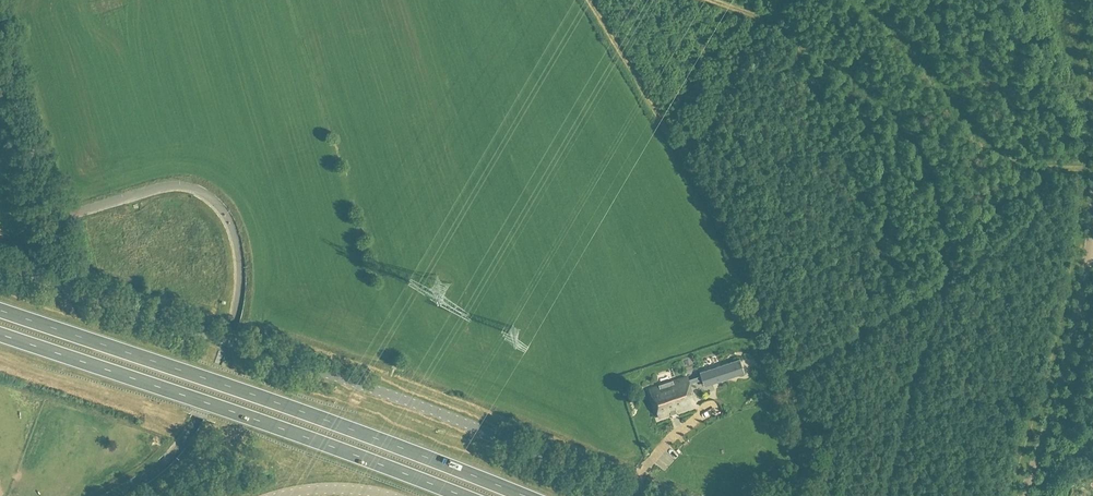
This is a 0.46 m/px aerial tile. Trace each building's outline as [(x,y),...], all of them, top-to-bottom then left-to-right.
[(714,383),(745,372),(741,358),(700,372),(701,375),(688,380),(689,383),(702,378),(712,375),(714,383)] [(696,405),(687,376),(650,388),(660,417),(696,405)]
